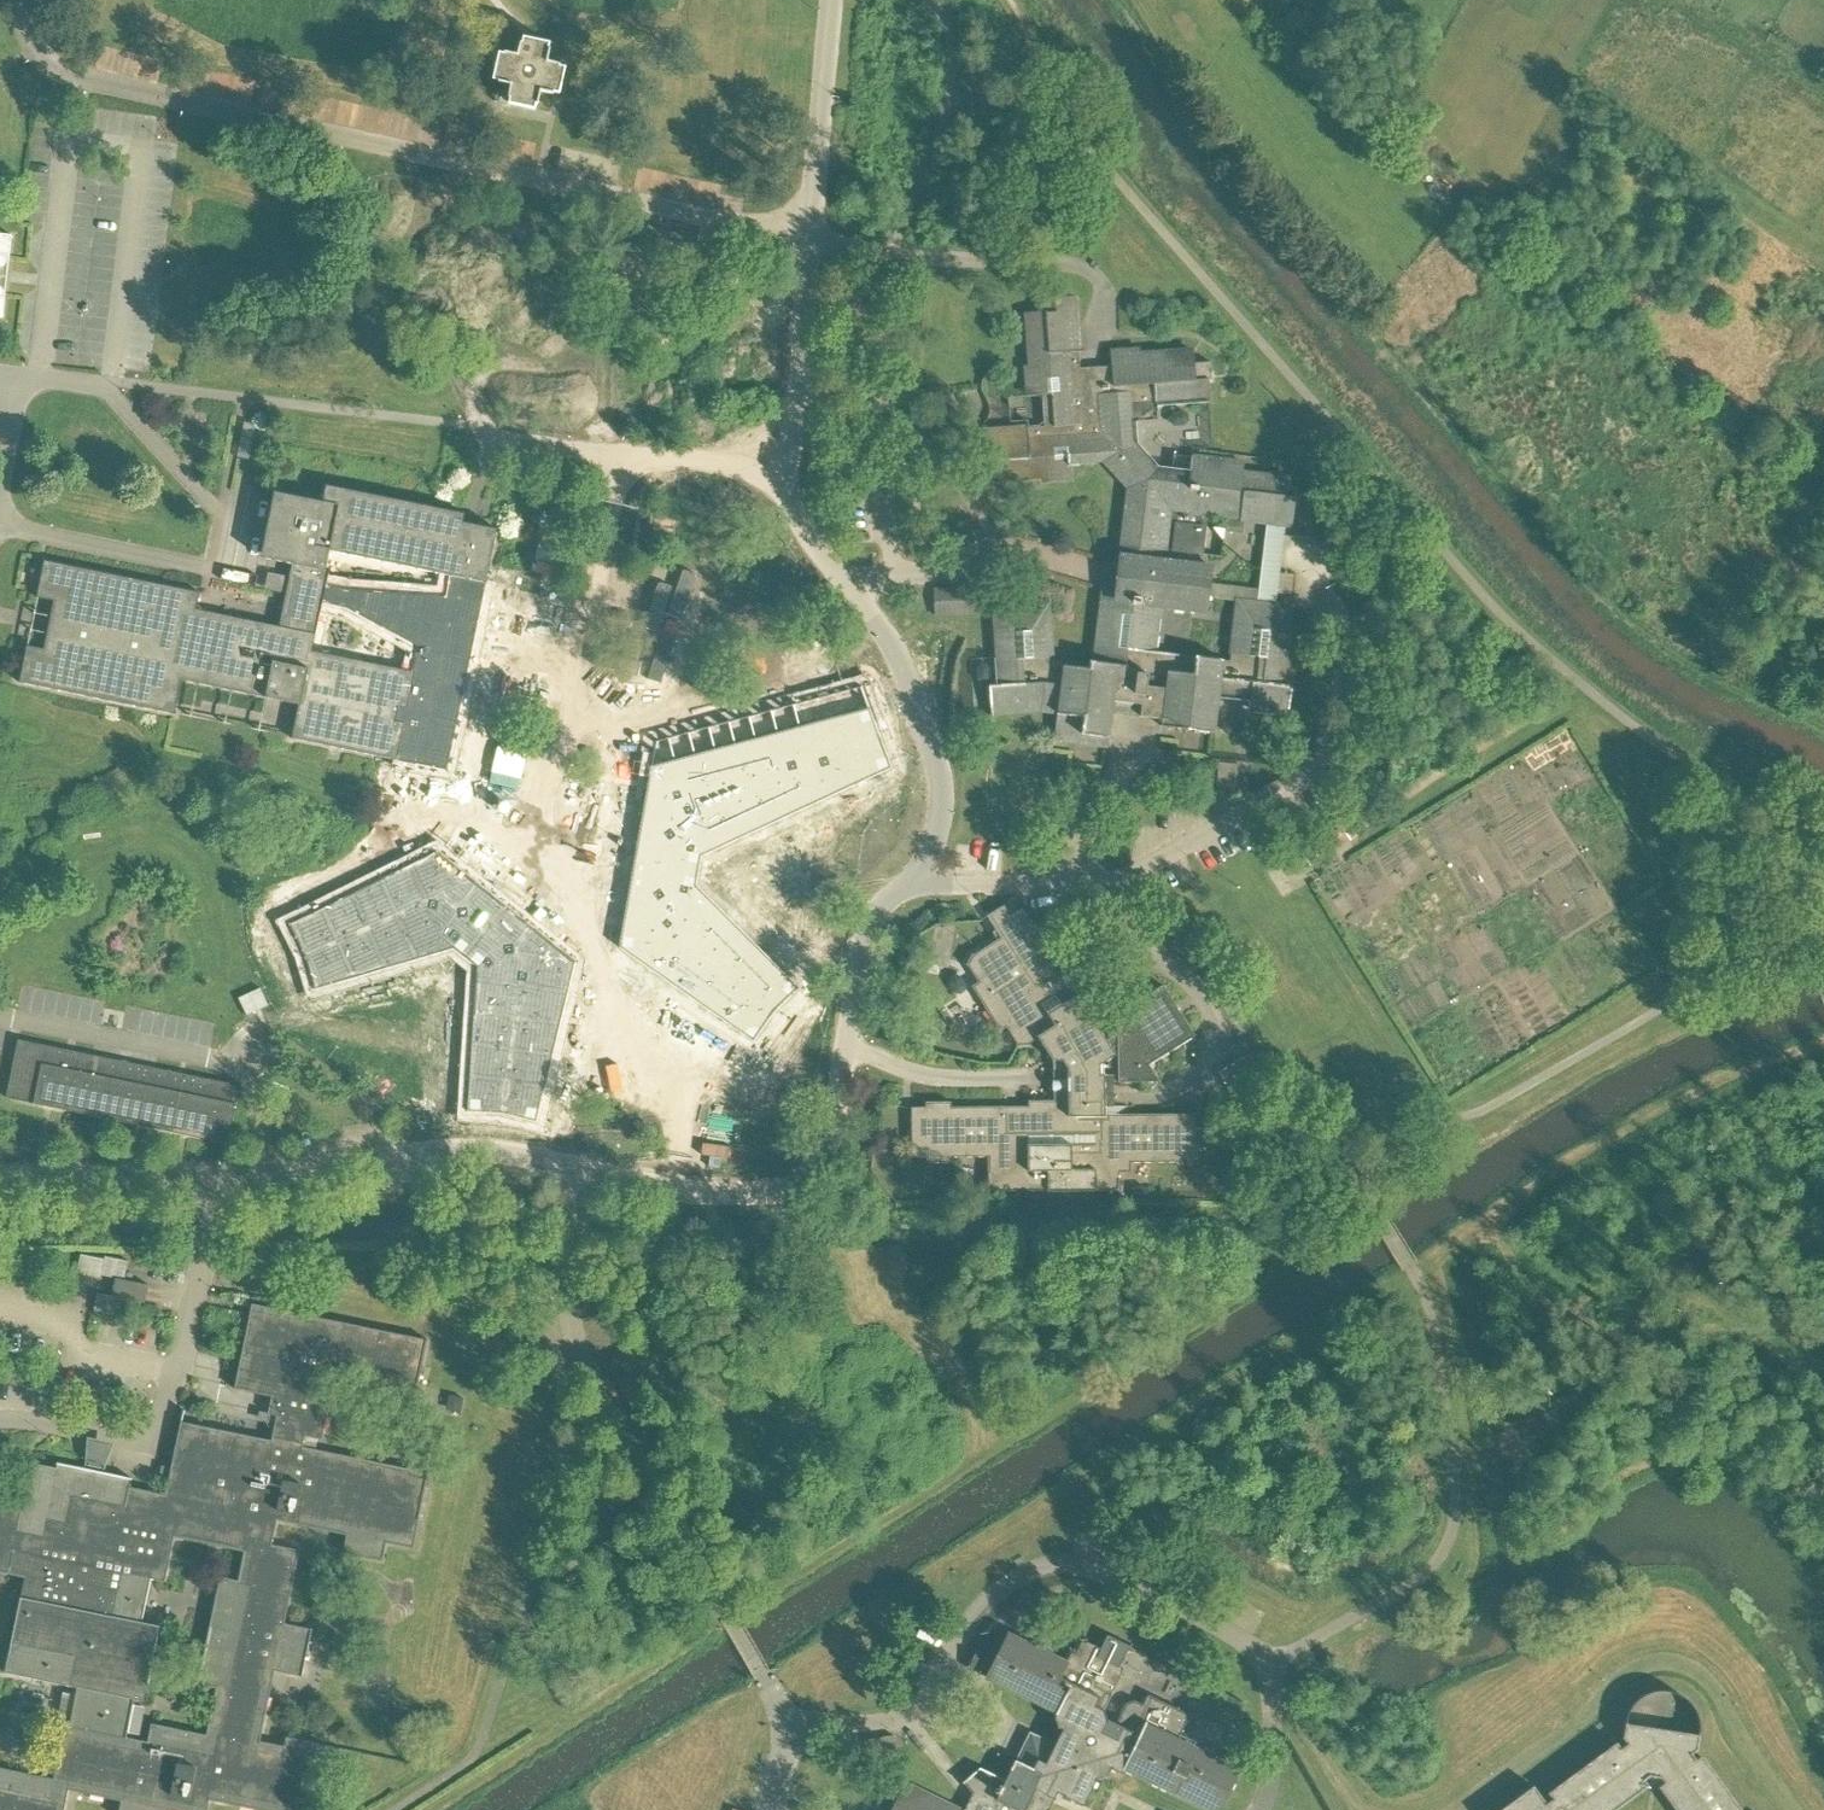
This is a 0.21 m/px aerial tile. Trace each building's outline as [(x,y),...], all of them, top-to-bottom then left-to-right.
[(1242,10),(1247,0),(1229,0),(1228,2),(1242,10)] [(565,69),(560,68),(560,66),(548,62),(550,50),(549,50),(548,49),(549,45),(524,39),(523,44),(522,44),(520,43),(517,56),(505,53),(504,56),(499,54),(498,61),(494,80),(498,81),(498,84),(510,86),(508,99),(510,99),(509,104),(535,110),(536,105),(538,106),(541,93),(554,96),(554,94),(559,95),(565,69)] [(9,261),(12,236),(0,235),(0,260),(9,261)] [(1129,488),(1119,567),(1115,567),(1112,595),(1103,594),(1095,663),(1090,662),(1089,669),(1063,666),(1063,668),(1049,666),(1048,658),(1052,658),(1048,604),(994,608),(1000,686),(989,686),(991,717),(993,717),(993,714),(1041,711),(1058,713),(1055,733),(1081,736),(1080,743),(1108,747),(1113,709),(1132,711),(1132,716),(1162,720),(1161,727),(1215,733),(1219,695),(1252,699),(1251,710),(1287,714),(1287,717),(1288,718),(1292,687),(1282,685),(1291,608),(1237,601),(1229,662),(1223,661),(1154,652),(1160,607),(1206,613),(1212,568),(1201,566),(1207,516),(1291,526),(1295,487),(1288,487),(1289,479),(1242,474),(1243,464),(1194,458),(1192,474),(1165,471),(1165,472),(1156,471),(1134,446),(1132,422),(1156,420),(1155,410),(1156,410),(1156,404),(1208,400),(1207,381),(1212,381),(1211,363),(1193,364),(1192,351),(1140,355),(1140,351),(1112,353),(1113,367),(1080,369),(1079,352),(1085,352),(1085,351),(1079,351),(1075,299),(1057,300),(1056,295),(1038,296),(1040,314),(1026,315),(1030,367),(1026,367),(1028,396),(1042,395),(1045,428),(1027,429),(1027,422),(1026,422),(1026,428),(974,432),(975,450),(970,451),(971,469),(990,468),(990,481),(1042,477),(1043,481),(1071,479),(1070,464),(1103,461),(1129,488)] [(19,684),(175,716),(182,682),(298,706),(291,740),(396,761),(404,722),(395,720),(398,706),(407,707),(414,673),(312,652),(329,570),(326,569),(330,552),(486,584),(497,531),(463,524),(465,515),(326,487),(324,496),(307,492),(306,499),(274,493),(261,559),(292,565),(289,581),(271,577),(269,588),(286,592),(279,628),(197,611),(200,594),(44,562),(37,599),(54,602),(44,650),(27,647),(19,684)] [(935,589),(936,617),(980,615),(979,587),(935,589)] [(639,821),(616,948),(751,1042),(771,1013),(797,988),(694,886),(699,857),(735,841),(776,821),(865,780),(889,769),(874,728),(867,707),(648,766),(643,794),(639,821)] [(1238,765),(1218,763),(1216,788),(1236,790),(1238,765)] [(1298,850),(1308,866),(1350,840),(1340,825),(1298,850)] [(433,853),(286,926),(302,958),(312,992),(451,951),(474,969),(465,1114),(500,1116),(535,1124),(573,964),(433,853)] [(1017,1044),(1017,1046),(1030,1046),(1030,1044),(1039,1038),(1053,1062),(1055,1062),(1056,1101),(1029,1101),(1029,1107),(951,1108),(951,1102),(926,1103),(926,1108),(912,1108),(912,1158),(926,1158),(926,1163),(952,1163),(952,1158),(988,1157),(989,1174),(988,1174),(988,1193),(1119,1191),(1119,1174),(1119,1172),(1130,1172),(1130,1163),(1199,1162),(1199,1143),(1195,1143),(1195,1114),(1105,1115),(1104,1076),(1103,1076),(1103,1065),(1104,1065),(1104,1063),(1118,1054),(1118,1083),(1161,1082),(1160,1081),(1159,1081),(1149,1065),(1195,1036),(1163,986),(1119,1013),(1119,1012),(1117,1012),(1118,1034),(1107,1041),(1078,996),(1098,984),(1082,958),(1061,971),(1062,972),(1058,974),(1039,944),(1044,942),(1022,907),(1010,915),(1004,906),(987,917),(1001,939),(974,956),(972,955),(967,966),(969,967),(979,984),(973,987),(1000,1031),(1006,1027),(1017,1044)] [(260,989),(238,999),(247,1016),(268,1006),(260,989)] [(6,1099),(228,1145),(240,1087),(18,1041),(6,1099)] [(81,1254),(77,1273),(101,1278),(101,1276),(105,1259),(81,1254)] [(101,1276),(125,1281),(129,1262),(105,1257),(105,1259),(101,1276)] [(94,1313),(118,1317),(122,1298),(113,1296),(98,1294),(94,1313)] [(287,1736),(285,1746),(261,1741),(275,1670),(303,1676),(313,1628),(285,1623),(300,1550),(272,1544),(277,1519),(348,1534),(344,1552),(383,1560),(387,1542),(414,1547),(414,1546),(420,1520),(429,1474),(303,1448),(305,1437),(322,1441),(336,1374),(416,1391),(427,1339),(252,1303),(251,1307),(249,1315),(234,1388),(272,1395),(268,1413),(276,1414),(271,1440),(182,1421),(172,1468),(163,1466),(160,1481),(169,1483),(167,1494),(131,1487),(133,1478),(106,1471),(114,1450),(91,1444),(88,1444),(86,1467),(58,1462),(56,1467),(31,1462),(25,1489),(22,1502),(0,1498),(0,1571),(23,1575),(4,1673),(77,1688),(69,1728),(63,1726),(53,1780),(0,1769),(0,1809),(65,1809),(69,1789),(122,1800),(120,1809),(208,1809),(210,1799),(262,1809),(313,1809),(326,1744),(287,1736)] [(449,1395),(446,1409),(460,1413),(464,1399),(449,1395)] [(1054,1800),(1055,1801),(1056,1798),(1055,1798),(1058,1790),(1066,1793),(1064,1797),(1078,1804),(1083,1806),(1096,1779),(1099,1780),(1105,1777),(1110,1768),(1122,1774),(1124,1768),(1208,1809),(1222,1809),(1242,1768),(1195,1744),(1199,1734),(1194,1732),(1190,1740),(1180,1735),(1190,1715),(1148,1694),(1143,1704),(1134,1700),(1126,1703),(1116,1724),(1107,1720),(1104,1709),(1123,1669),(1120,1667),(1130,1644),(1107,1633),(1101,1646),(1081,1637),(1076,1652),(1071,1650),(1069,1658),(1007,1628),(984,1676),(1055,1712),(1054,1716),(1057,1726),(1062,1727),(1046,1760),(1037,1757),(1033,1765),(1026,1762),(1015,1757),(1005,1778),(980,1766),(962,1781),(971,1793),(964,1808),(903,1779),(889,1809),(1049,1809),(1054,1800)] [(1691,1754),(1697,1750),(1699,1733),(1700,1726),(1699,1719),(1696,1712),(1693,1706),(1688,1701),(1683,1697),(1677,1693),(1670,1691),(1663,1690),(1657,1691),(1650,1692),(1644,1695),(1638,1699),(1633,1704),(1629,1710),(1627,1716),(1625,1723),(1623,1739),(1627,1744),(1620,1749),(1615,1743),(1547,1794),(1551,1800),(1546,1803),(1533,1786),(1500,1809),(1616,1809),(1647,1787),(1643,1781),(1649,1777),(1654,1778),(1660,1779),(1663,1784),(1658,1788),(1674,1809),(1732,1809),(1691,1754)] [(859,1741),(863,1761),(897,1755),(894,1735),(859,1741)]
